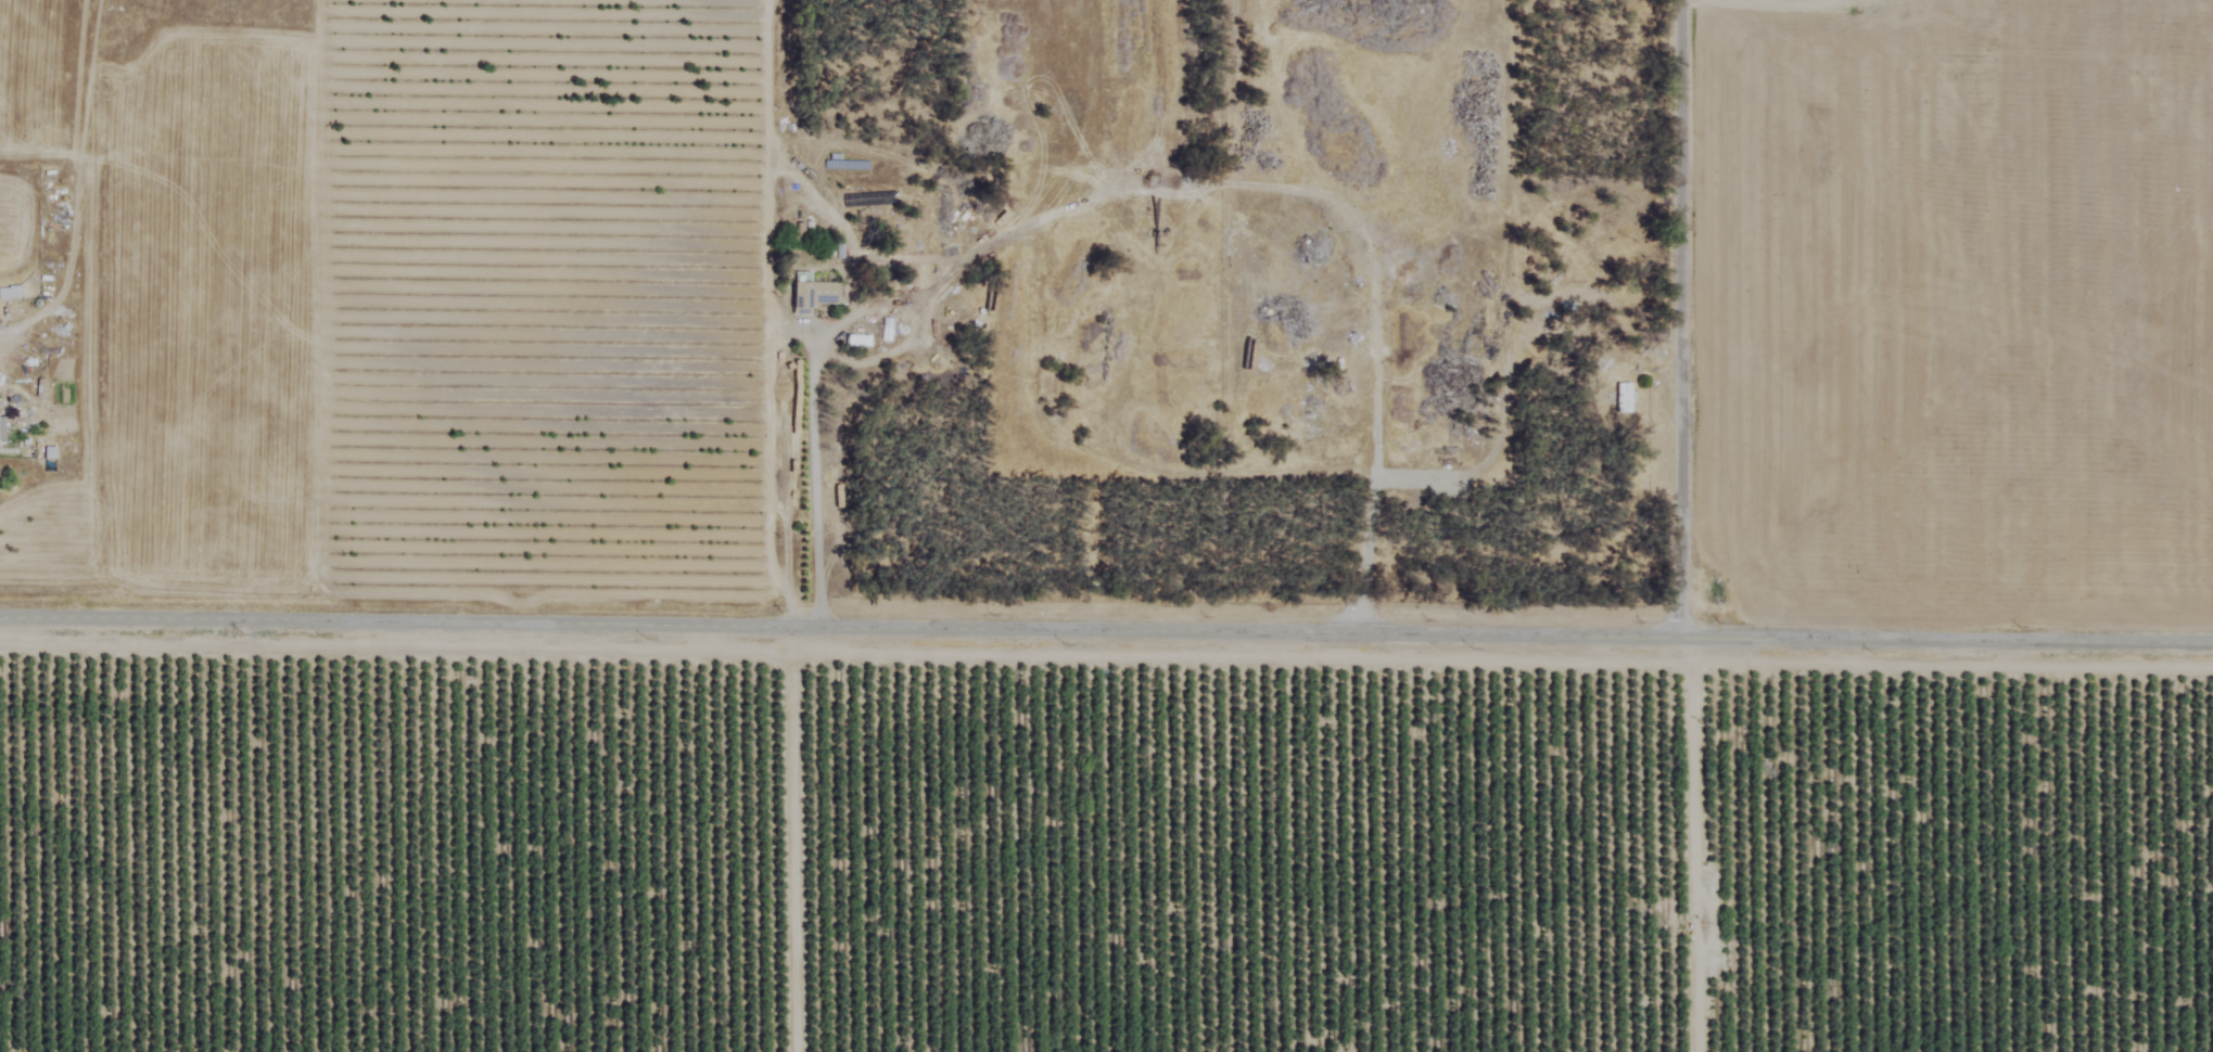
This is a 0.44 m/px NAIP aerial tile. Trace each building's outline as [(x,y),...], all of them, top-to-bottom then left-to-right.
[(809,316),(809,304),(836,304),(836,282),(790,281),(790,315),(809,316)] [(0,288),(0,299),(17,299),(17,288),(0,288)] [(1614,384),(1614,413),(1633,413),(1633,384),(1614,384)]
